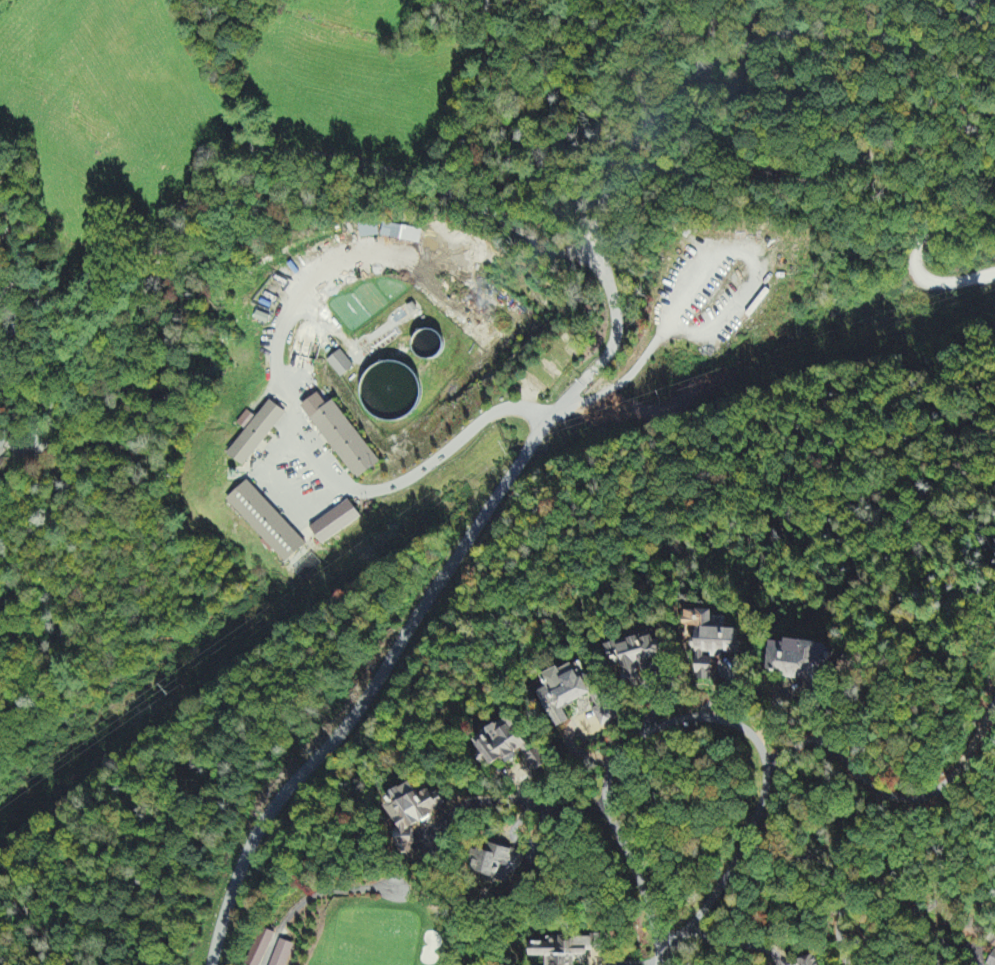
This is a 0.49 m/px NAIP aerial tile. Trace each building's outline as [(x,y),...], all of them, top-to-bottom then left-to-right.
[(378,237),(376,224),(358,227),(360,240),(378,237)] [(420,230),(382,226),(380,239),(419,244),(420,230)] [(339,380),(353,369),(339,352),(325,363),(339,380)] [(379,465),(333,402),(326,407),(318,395),(301,407),(355,482),(379,465)] [(246,432),(227,456),(243,468),(286,415),(270,402),(256,419),(247,412),(237,425),(246,432)] [(286,565),(307,546),(247,482),(227,502),(286,565)] [(320,545),(361,521),(350,504),(310,527),(320,545)] [(739,632),(726,631),(726,620),(714,620),(714,612),(698,612),(696,682),(712,683),(712,657),(738,658),(739,632)] [(663,660),(660,642),(654,643),(653,636),(608,644),(612,669),(624,667),(629,693),(647,690),(643,664),(663,660)] [(771,643),(767,676),(805,681),(806,673),(816,674),(818,659),(827,661),(828,646),(786,641),(786,644),(771,643)] [(555,730),(569,724),(564,710),(591,697),(597,709),(593,711),(599,725),(609,721),(596,690),(588,693),(576,664),(543,678),(548,689),(539,694),(555,730)] [(474,740),(481,753),(476,756),(485,770),(503,760),(507,766),(517,760),(514,755),(522,751),(529,763),(523,766),(529,776),(547,765),(538,749),(531,753),(511,719),(474,740)] [(413,829),(447,809),(439,796),(432,796),(429,792),(419,797),(412,784),(393,795),(393,804),(386,808),(401,833),(399,835),(401,855),(415,854),(413,829)] [(517,870),(521,855),(492,847),(489,856),(472,851),(469,861),(475,863),(471,875),(498,882),(503,866),(517,870)] [(262,929),(247,964),(262,964),(275,934),(262,929)] [(574,959),(587,959),(587,952),(602,952),(602,939),(560,940),(560,947),(549,947),(549,944),(530,944),(530,960),(546,959),(546,964),(574,964),(574,959)] [(292,945),(277,941),(270,964),(286,964),(292,945)] [(800,964),(818,964),(816,957),(799,961),(800,964)]
